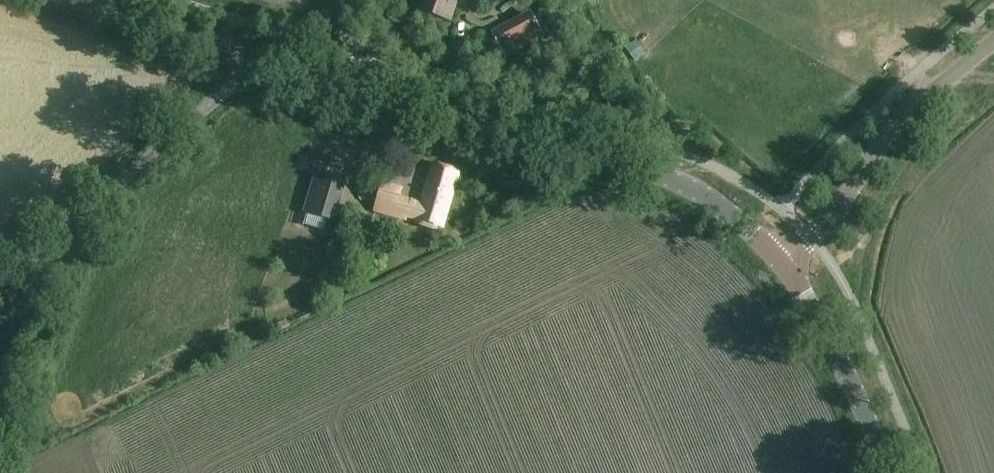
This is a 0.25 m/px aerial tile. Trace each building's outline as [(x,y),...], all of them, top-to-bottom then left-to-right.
[(450,21),(456,0),(426,0),(423,12),(450,21)] [(505,57),(544,36),(532,15),(494,35),(505,57)] [(441,231),(459,171),(434,163),(422,204),(400,198),(402,191),(383,185),(375,210),(395,216),(417,223),(441,231)] [(331,219),(342,180),(316,172),(304,212),(331,219)]
